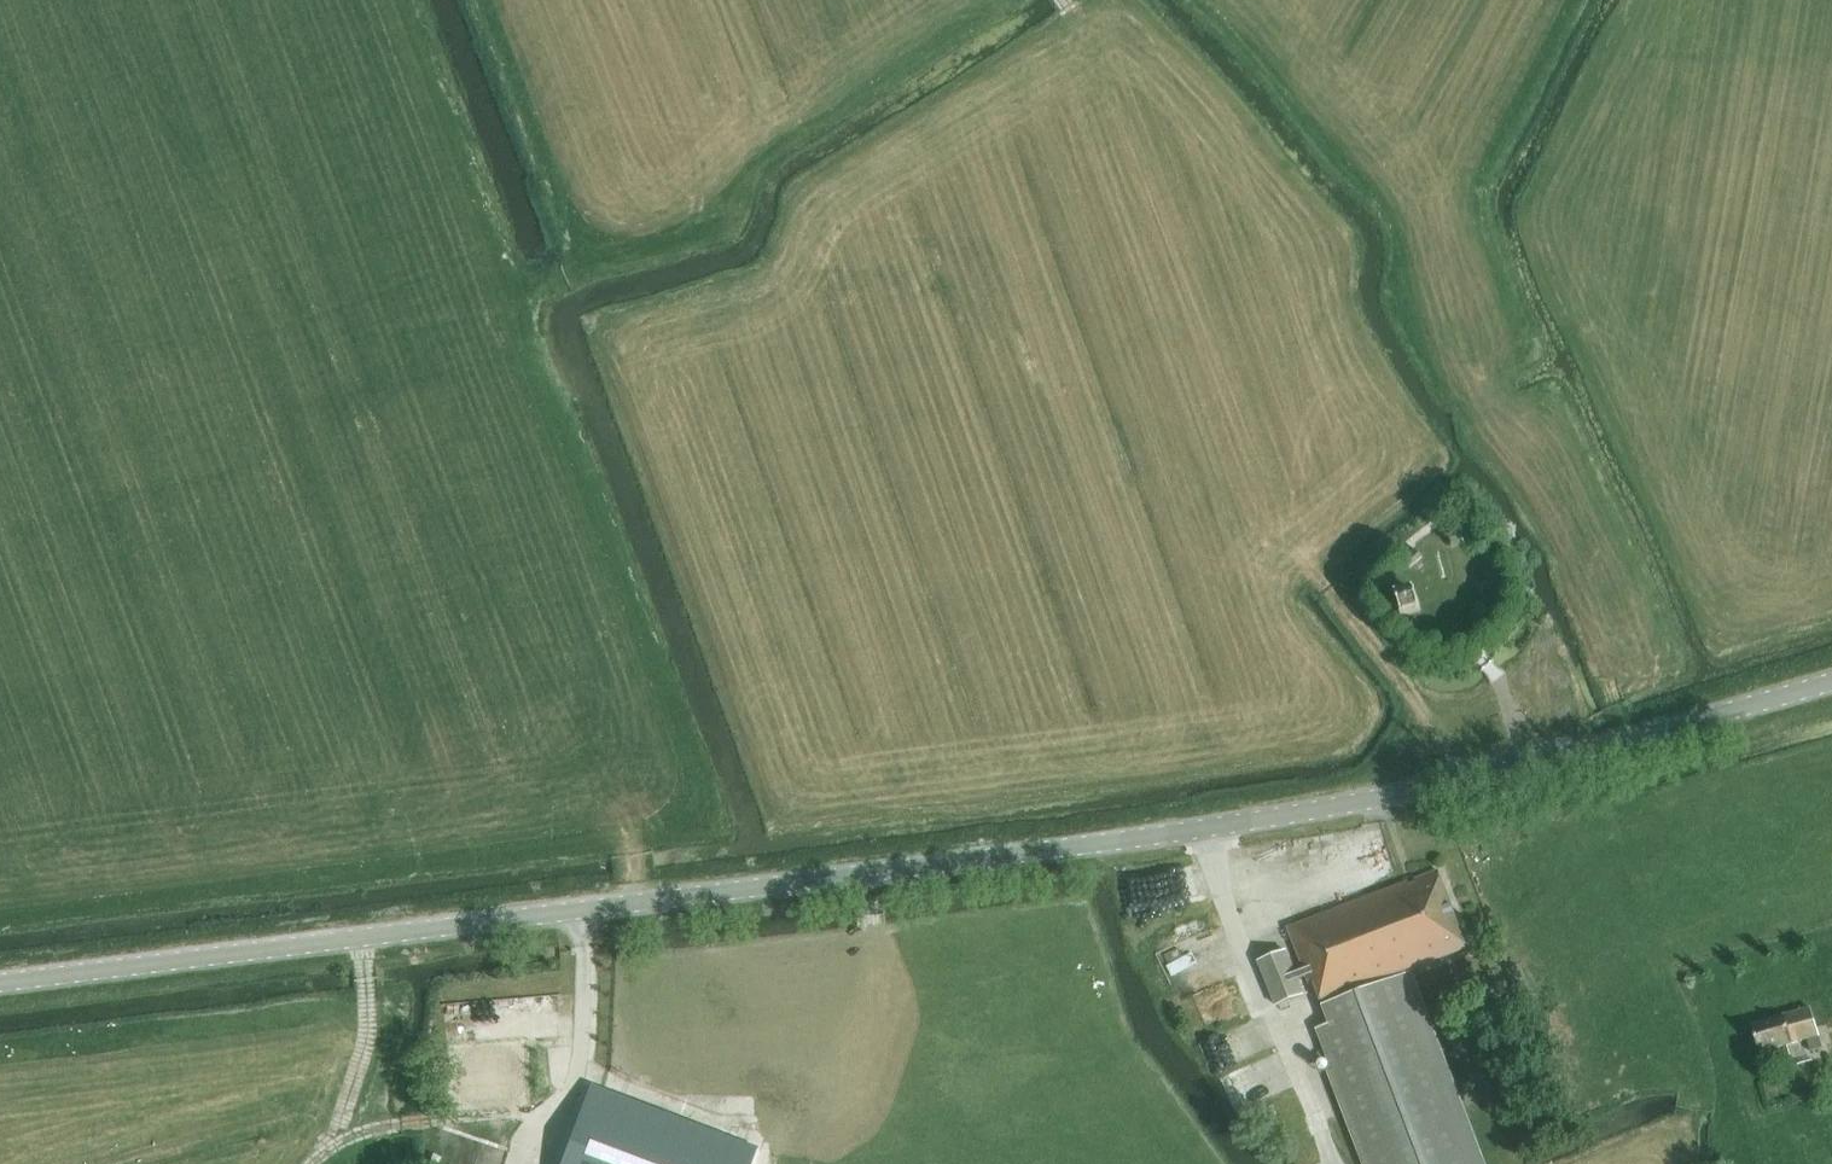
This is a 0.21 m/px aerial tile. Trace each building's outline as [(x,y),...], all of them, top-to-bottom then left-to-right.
[(1409,567),(1421,557),(1415,550),(1403,560),(1409,567)] [(1400,616),(1420,611),(1415,592),(1395,597),(1400,616)] [(1288,928),(1309,985),(1314,983),(1330,1024),(1317,1029),(1369,1163),(1480,1163),(1414,992),(1403,996),(1395,976),(1467,948),(1438,871),(1414,880),(1415,884),(1410,886),(1408,882),(1288,928)] [(1161,951),(1164,961),(1191,955),(1188,944),(1161,951)] [(1276,1006),(1303,995),(1285,950),(1258,961),(1276,1006)] [(1822,1047),(1818,1036),(1810,1008),(1751,1025),(1759,1053),(1807,1039),(1810,1050),(1822,1047)] [(561,1163),(750,1163),(756,1146),(592,1084),(590,1087),(561,1163)]
